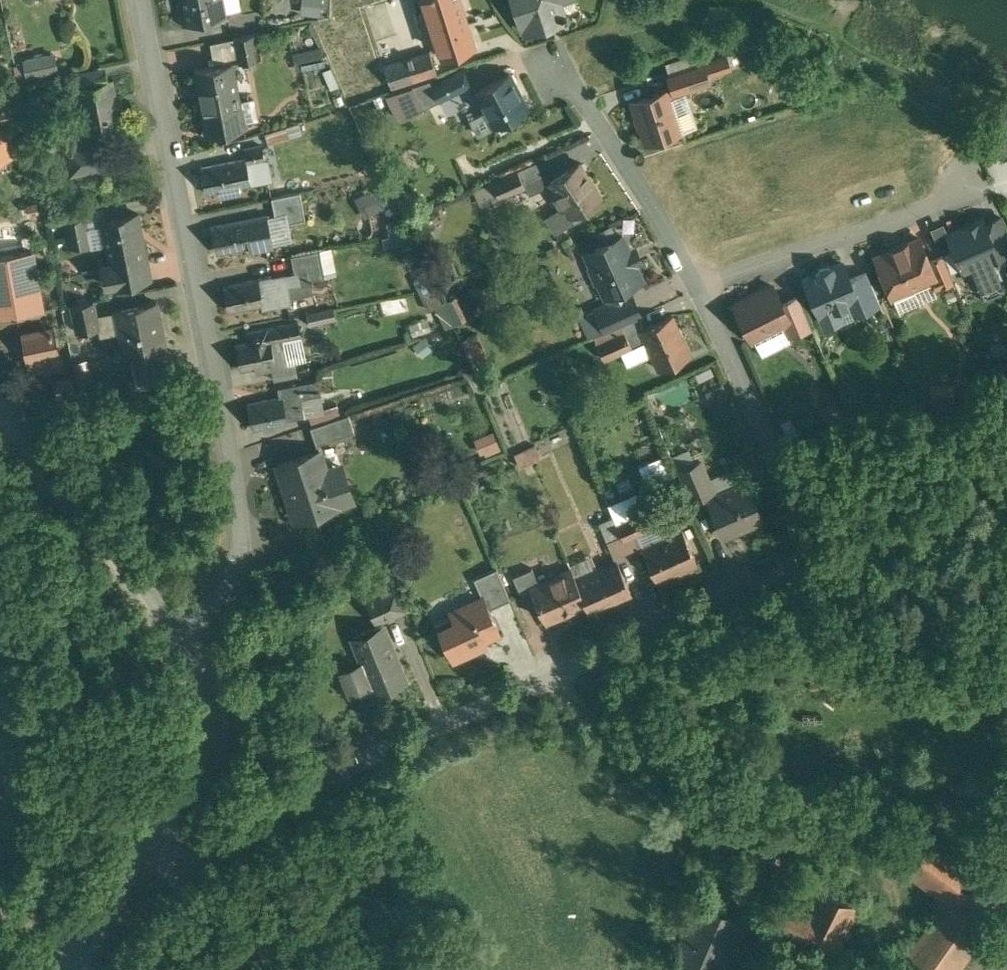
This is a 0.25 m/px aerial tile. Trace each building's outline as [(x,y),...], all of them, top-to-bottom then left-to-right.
[(185,22),(224,14),(221,0),(180,0),(185,22)] [(327,0),(306,0),(305,15),(327,15),(327,0)] [(442,56),(474,46),(459,0),(424,0),(442,56)] [(523,24),(524,23),(527,32),(568,19),(566,13),(563,14),(558,0),(516,0),(523,24)] [(262,32),(254,34),(257,49),(265,48),(262,32)] [(56,34),(26,40),(30,58),(59,52),(56,34)] [(254,34),(235,37),(237,49),(239,62),(259,58),(257,49),(254,34)] [(235,37),(210,42),(213,55),(237,49),(235,37)] [(375,39),(342,50),(358,98),(437,73),(430,51),(384,66),(375,39)] [(215,66),(195,70),(203,114),(205,113),(205,114),(240,108),(240,106),(232,64),(239,62),(237,49),(213,55),(215,66)] [(321,49),(300,53),(303,69),(324,65),(321,49)] [(702,62),(668,73),(674,91),(708,80),(702,62)] [(429,80),(412,87),(423,108),(473,83),(465,68),(431,85),(429,80)] [(509,73),(475,90),(489,116),(493,115),(500,130),(516,122),(513,116),(528,108),(509,73)] [(111,81),(77,88),(86,132),(102,127),(120,123),(111,81)] [(667,89),(633,101),(646,141),(657,138),(659,139),(669,136),(670,134),(681,130),(667,89)] [(240,108),(205,114),(205,113),(203,114),(207,134),(245,127),(241,106),(240,106),(240,108)] [(0,128),(0,160),(16,155),(7,126),(0,128)] [(286,127),(265,133),(268,144),(289,138),(286,127)] [(89,141),(66,146),(66,148),(67,158),(92,155),(89,141)] [(246,159),(201,168),(206,192),(220,189),(221,196),(240,192),(239,185),(260,181),(256,162),(265,160),(262,146),(244,149),(246,159)] [(66,148),(54,150),(59,173),(71,171),(67,158),(66,148)] [(92,155),(67,158),(71,171),(71,172),(95,168),(92,155)] [(536,162),(518,170),(524,183),(542,174),(536,162)] [(579,162),(549,181),(555,190),(551,193),(560,208),(565,205),(574,221),(590,211),(587,205),(601,196),(579,162)] [(518,170),(492,182),(500,198),(525,186),(524,183),(518,170)] [(492,182),(478,188),(485,204),(500,198),(492,182)] [(359,197),(368,216),(397,202),(388,183),(359,197)] [(298,200),(287,202),(290,217),(302,214),(298,200)] [(287,202),(256,209),(258,218),(261,234),(269,233),(267,221),(276,219),(278,227),(291,225),(290,217),(287,202)] [(138,213),(102,221),(110,264),(111,265),(145,258),(140,232),(142,232),(138,213)] [(84,216),(66,220),(68,234),(87,230),(84,216)] [(406,217),(387,221),(393,247),(412,242),(406,217)] [(984,223),(982,218),(947,233),(962,268),(970,264),(980,288),(999,280),(989,256),(1006,248),(1006,233),(1000,217),(984,223)] [(258,218),(213,227),(218,251),(251,244),(249,237),(261,234),(258,218)] [(87,230),(68,234),(71,247),(90,243),(87,230)] [(622,235),(586,252),(592,266),(589,268),(595,283),(599,281),(605,296),(642,279),(622,235)] [(919,237),(875,256),(893,297),(932,280),(937,278),(929,261),(919,237)] [(319,250),(291,255),(294,273),(306,270),(323,267),(319,250)] [(0,257),(0,317),(42,310),(32,252),(0,257)] [(942,255),(929,261),(937,278),(932,280),(936,287),(953,280),(942,255)] [(145,258),(111,265),(110,264),(104,265),(107,285),(149,277),(145,258)] [(843,262),(804,279),(811,294),(810,296),(815,308),(817,309),(819,314),(820,314),(834,308),(849,301),(858,297),(850,279),(843,262)] [(323,267),(306,270),(308,280),(325,277),(323,267)] [(867,272),(850,279),(858,297),(849,301),(854,314),(880,303),(867,272)] [(286,273),(224,286),(229,311),(261,304),(262,309),(292,303),(286,273)] [(773,286),(752,296),(750,295),(740,300),(739,302),(734,305),(752,340),(784,323),(791,320),(782,304),(773,286)] [(812,327),(798,296),(782,304),(791,320),(784,323),(789,335),(812,327)] [(93,300),(72,304),(72,305),(75,318),(96,314),(93,300)] [(156,301),(116,310),(125,356),(134,354),(158,349),(166,347),(156,301)] [(610,302),(596,309),(606,331),(620,324),(610,302)] [(75,318),(72,305),(69,306),(75,333),(78,332),(75,318)] [(334,308),(308,314),(311,324),(336,318),(334,308)] [(834,308),(820,314),(823,322),(829,324),(839,320),(834,308)] [(96,314),(75,318),(78,332),(99,328),(96,314)] [(644,328),(641,329),(646,341),(659,369),(690,355),(672,315),(644,328)] [(639,316),(621,325),(632,347),(646,341),(641,329),(644,328),(639,316)] [(298,322),(246,332),(248,342),(236,344),(241,370),(255,367),(256,372),(272,369),(288,365),(287,364),(284,347),(278,342),(301,337),(298,322)] [(606,331),(595,336),(605,359),(632,347),(621,325),(620,324),(606,331)] [(54,329),(22,335),(30,374),(61,368),(54,329)] [(476,334),(466,339),(474,355),(484,350),(476,334)] [(158,349),(134,354),(141,388),(165,383),(158,349)] [(295,362),(287,364),(288,365),(272,369),(274,380),(297,375),(295,362)] [(72,377),(54,381),(58,404),(76,401),(72,377)] [(319,379),(292,385),(295,399),(301,398),(321,394),(319,379)] [(723,419),(739,412),(726,382),(710,390),(723,419)] [(279,397),(248,404),(253,428),(287,421),(287,420),(304,416),(301,398),(295,399),(292,385),(278,387),(279,397)] [(446,389),(420,390),(421,405),(447,404),(446,389)] [(696,390),(661,406),(665,415),(700,399),(696,390)] [(916,398),(904,393),(899,403),(911,409),(916,398)] [(326,408),(308,415),(311,425),(330,419),(326,408)] [(498,430),(479,437),(485,455),(505,448),(498,430)] [(535,445),(515,455),(520,467),(541,457),(535,445)] [(320,451),(278,465),(295,518),(352,499),(344,477),(330,482),(320,451)] [(651,485),(673,475),(664,456),(642,466),(651,485)] [(699,461),(677,470),(690,499),(712,490),(699,461)] [(747,482),(708,498),(724,535),(762,518),(747,482)] [(617,523),(606,496),(591,502),(599,522),(607,540),(621,534),(617,523)] [(574,510),(565,513),(570,525),(579,521),(574,510)] [(644,511),(617,523),(621,534),(623,539),(651,527),(644,511)] [(682,530),(643,548),(657,580),(696,562),(682,530)] [(621,534),(607,540),(615,561),(617,561),(630,555),(623,539),(621,534)] [(615,561),(576,579),(586,602),(590,610),(630,591),(617,561),(615,561)] [(496,567),(474,577),(484,599),(485,599),(489,607),(510,598),(496,567)] [(532,567),(513,575),(529,611),(541,605),(533,585),(539,582),(532,567)] [(539,582),(533,585),(541,605),(548,619),(552,617),(555,619),(567,613),(569,610),(586,602),(576,579),(572,568),(539,582)] [(397,587),(367,599),(377,621),(406,609),(397,587)] [(469,603),(434,618),(453,658),(486,643),(484,638),(498,631),(498,632),(500,632),(489,607),(485,599),(484,599),(471,605),(469,603)] [(383,626),(366,633),(365,632),(363,633),(363,634),(353,639),(372,686),(402,674),(404,680),(405,679),(383,626)] [(614,684),(603,689),(608,700),(619,694),(614,684)] [(961,868),(919,932),(963,961),(1005,898),(961,868)] [(858,905),(818,886),(806,910),(799,907),(789,902),(783,899),(766,934),(828,965),(858,905)] [(802,901),(792,896),(789,902),(799,907),(802,901)] [(739,919),(705,904),(696,926),(690,924),(677,954),(711,969),(723,941),(729,944),(739,919)]
